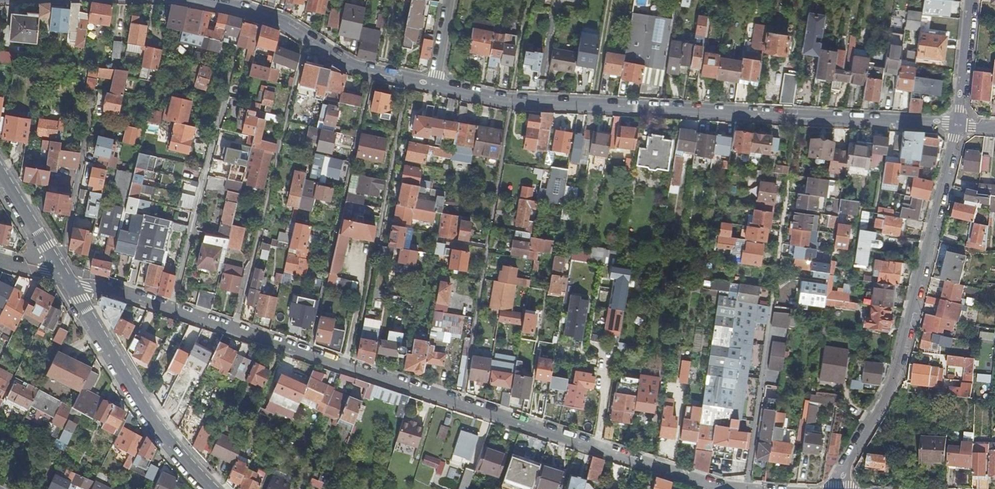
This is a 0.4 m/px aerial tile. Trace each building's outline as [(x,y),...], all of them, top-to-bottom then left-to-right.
[(277,9),(281,10),(284,11),(286,0),(279,0),(277,9)] [(325,14),(328,0),(307,0),(305,10),(325,14)] [(427,18),(431,0),(428,0),(411,0),(410,3),(401,45),(411,47),(412,43),(418,44),(422,23),(417,22),(418,16),(427,18)] [(923,13),(951,16),(954,0),(925,0),(923,13)] [(76,46),(84,47),(88,22),(88,21),(78,19),(80,3),(71,3),(70,10),(69,27),(75,28),(76,33),(78,33),(76,46)] [(113,6),(91,3),(88,21),(88,22),(110,25),(113,6)] [(821,5),(811,3),(809,16),(826,18),(827,11),(821,10),(821,5)] [(40,16),(51,17),(52,4),(45,4),(41,4),(40,16)] [(188,8),(174,6),(172,5),(171,13),(170,13),(167,27),(182,31),(188,8)] [(354,8),(344,6),(343,13),(339,29),(339,32),(344,34),(348,35),(353,12),(354,8)] [(69,27),(70,10),(53,8),(52,20),(61,21),(60,32),(68,33),(69,27)] [(196,10),(188,8),(182,31),(199,35),(204,11),(196,10)] [(365,10),(354,8),(353,12),(348,35),(359,37),(361,27),(365,10)] [(339,29),(343,13),(331,10),(327,26),(339,29)] [(199,35),(222,41),(229,15),(220,14),(215,32),(207,30),(212,12),(204,11),(199,35)] [(906,28),(921,30),(923,14),(923,13),(909,11),(906,28)] [(644,66),(650,28),(652,16),(646,15),(647,14),(632,12),(627,42),(621,76),(621,79),(641,83),(644,66)] [(11,39),(37,42),(40,16),(29,15),(29,17),(13,16),(11,39)] [(222,41),(237,45),(242,22),(243,19),(229,15),(222,41)] [(379,15),(377,28),(383,29),(386,16),(379,15)] [(664,70),(672,20),(652,16),(650,28),(644,66),(664,70)] [(696,70),(699,70),(703,44),(706,24),(707,17),(698,16),(694,42),(690,66),(688,78),(695,79),(696,70)] [(826,18),(809,16),(804,46),(809,47),(808,52),(820,54),(821,50),(826,18)] [(141,49),(145,49),(146,47),(144,46),(146,36),(148,26),(141,25),(138,24),(139,22),(139,18),(132,17),(131,23),(126,51),(140,53),(141,49)] [(472,30),(468,51),(490,55),(493,34),(495,23),(474,19),(472,30)] [(237,45),(255,50),(256,46),(261,27),(242,22),(237,45)] [(713,25),(706,24),(703,44),(709,45),(710,44),(713,25)] [(754,48),(764,49),(768,26),(757,24),(754,48)] [(261,27),(256,46),(275,50),(275,47),(279,31),(270,28),(261,25),(261,27)] [(154,28),(148,26),(146,36),(152,37),(154,28)] [(715,46),(721,47),(724,27),(719,26),(715,46)] [(359,37),(358,41),(361,42),(357,57),(367,59),(374,61),(381,31),(373,30),(361,27),(359,37)] [(220,52),(222,41),(199,35),(182,31),(181,38),(193,41),(193,40),(204,43),(203,48),(220,52)] [(505,35),(501,63),(512,65),(515,46),(517,35),(505,33),(505,35)] [(790,36),(768,33),(765,51),(787,55),(790,36)] [(948,37),(921,33),(918,51),(917,56),(944,60),(948,37)] [(501,63),(505,35),(493,34),(490,55),(488,69),(499,70),(501,63)] [(851,67),(853,67),(855,48),(857,35),(852,35),(848,63),(851,63),(850,66),(851,67)] [(431,59),(433,39),(423,38),(421,58),(431,59)] [(586,51),(578,49),(578,53),(575,68),(594,71),(595,66),(597,55),(599,40),(592,39),(588,42),(586,51)] [(122,41),(114,40),(112,57),(119,58),(122,41)] [(611,74),(616,75),(621,76),(627,42),(620,41),(617,55),(606,53),(606,57),(604,68),(603,72),(611,74)] [(672,41),(667,71),(678,73),(680,65),(683,44),(683,43),(672,41)] [(680,65),(690,66),(694,42),(691,42),(690,45),(683,44),(680,65)] [(142,68),(141,72),(139,80),(148,81),(150,68),(158,70),(162,50),(158,49),(159,47),(150,45),(149,47),(146,47),(145,49),(142,68)] [(884,72),(892,73),(899,74),(901,60),(903,47),(889,45),(885,68),(884,72)] [(279,62),(297,68),(300,56),(275,47),(275,50),(274,52),(267,80),(276,82),(279,70),(277,69),(279,62)] [(870,59),(871,50),(855,48),(853,67),(852,69),(850,82),(858,83),(859,81),(866,82),(870,59)] [(578,53),(553,49),(549,69),(550,69),(551,68),(559,69),(559,70),(574,73),(575,68),(578,53)] [(15,66),(17,53),(0,50),(0,64),(15,66)] [(253,62),(255,51),(248,50),(246,60),(253,62)] [(540,69),(543,53),(525,50),(523,64),(531,65),(531,68),(540,69)] [(817,77),(833,80),(838,53),(821,50),(820,54),(817,77)] [(832,87),(841,88),(842,81),(850,82),(852,69),(844,68),(847,51),(838,50),(838,53),(833,80),(832,87)] [(897,88),(912,91),(916,68),(917,56),(918,51),(908,50),(907,61),(901,60),(899,74),(897,88)] [(203,54),(192,51),(191,56),(202,59),(203,54)] [(267,80),(274,52),(272,52),(268,67),(252,63),(250,73),(249,76),(267,80)] [(740,78),(759,81),(763,55),(744,52),(743,61),(719,57),(716,78),(739,82),(740,78)] [(711,54),(706,54),(704,53),(701,75),(708,76),(706,88),(714,90),(716,78),(719,57),(719,56),(711,54)] [(884,72),(885,68),(874,66),(875,59),(870,59),(866,82),(862,109),(869,110),(870,110),(871,100),(880,101),(884,74),(884,72)] [(208,81),(209,77),(212,69),(194,64),(192,72),(199,74),(197,80),(196,86),(206,89),(208,81)] [(323,98),(360,107),(362,98),(354,95),(355,92),(347,90),(346,94),(342,93),(346,74),(340,70),(331,64),(330,71),(323,98)] [(330,71),(305,65),(301,84),(317,88),(314,98),(323,100),(323,98),(330,71)] [(661,86),(664,70),(644,66),(641,83),(661,86)] [(99,70),(97,77),(117,80),(114,94),(123,96),(129,71),(123,70),(95,67),(95,70),(99,70)] [(916,68),(912,91),(909,112),(922,113),(924,100),(918,99),(920,90),(940,93),(943,72),(916,68)] [(994,78),(994,74),(976,72),(973,99),(992,101),(994,84),(994,78)] [(795,103),(799,75),(786,73),(781,102),(795,103)] [(95,90),(97,79),(89,77),(87,88),(95,90)] [(195,88),(196,86),(197,80),(190,78),(188,86),(195,88)] [(276,88),(268,86),(263,85),(261,92),(264,93),(262,101),(262,103),(272,106),(276,88)] [(99,90),(98,95),(107,98),(104,111),(119,114),(123,96),(114,94),(99,90)] [(389,95),(375,92),(375,94),(372,106),(371,110),(380,112),(388,114),(390,104),(388,103),(389,95)] [(164,113),(150,110),(147,122),(162,125),(163,119),(167,120),(176,122),(187,125),(193,98),(174,93),(170,109),(165,108),(164,113)] [(456,99),(448,98),(447,107),(446,113),(453,114),(456,99)] [(251,101),(249,109),(241,107),(239,119),(246,121),(244,132),(254,135),(258,117),(265,119),(267,112),(260,111),(262,103),(251,101)] [(338,107),(322,103),(317,128),(333,132),(338,107)] [(432,104),(426,103),(424,115),(430,116),(432,104)] [(472,154),(474,147),(477,126),(465,124),(466,121),(465,117),(468,107),(460,105),(457,123),(455,138),(453,150),(452,154),(451,158),(451,160),(471,163),(472,154)] [(59,118),(65,119),(67,107),(60,106),(59,118)] [(446,113),(447,107),(439,106),(437,120),(432,119),(430,134),(442,136),(443,136),(445,121),(444,121),(446,113)] [(267,112),(265,119),(278,122),(280,116),(267,112)] [(554,113),(541,112),(541,116),(529,114),(524,147),(547,151),(547,150),(554,113)] [(430,134),(432,119),(416,116),(413,134),(413,135),(413,139),(421,140),(422,136),(429,137),(430,134)] [(613,127),(621,127),(622,116),(614,116),(613,127)] [(4,138),(27,142),(30,120),(7,117),(7,118),(4,134),(4,138)] [(260,139),(265,119),(258,117),(254,135),(252,143),(259,144),(258,148),(266,150),(277,153),(277,140),(265,137),(264,141),(260,139)] [(40,119),(38,135),(57,138),(58,130),(61,130),(62,125),(59,124),(59,122),(40,119)] [(167,148),(170,149),(174,134),(173,134),(176,122),(167,120),(163,119),(162,125),(161,127),(169,129),(168,133),(171,133),(167,148)] [(440,147),(443,148),(445,139),(448,140),(448,137),(455,138),(457,123),(445,121),(443,136),(442,136),(440,147)] [(174,134),(170,149),(189,154),(195,127),(187,125),(176,122),(173,134),(174,134)] [(145,130),(128,125),(124,142),(135,145),(137,135),(143,137),(145,130)] [(474,147),(472,154),(498,158),(503,131),(477,126),(474,147)] [(679,126),(669,192),(677,193),(684,151),(694,152),(697,134),(695,133),(695,131),(681,129),(682,126),(679,126)] [(317,128),(309,127),(306,143),(318,146),(317,150),(331,153),(336,132),(333,132),(317,128)] [(614,147),(634,148),(635,143),(637,132),(638,128),(621,127),(613,127),(611,135),(609,147),(614,147)] [(752,134),(753,130),(738,128),(738,132),(734,132),(731,150),(749,153),(752,134)] [(572,133),(556,130),(552,148),(568,152),(572,133)] [(584,134),(579,158),(588,160),(589,153),(593,132),(584,130),(584,134)] [(920,159),(923,135),(923,132),(916,132),(903,131),(903,135),(901,149),(900,156),(900,158),(901,163),(908,164),(908,160),(904,158),(904,157),(920,159)] [(570,162),(579,163),(579,158),(584,134),(575,132),(570,162)] [(589,153),(607,157),(609,147),(611,135),(597,133),(593,132),(589,153)] [(643,133),(637,132),(635,143),(640,144),(637,165),(647,167),(649,169),(655,170),(657,168),(667,170),(672,141),(662,139),(662,136),(649,134),(648,136),(643,136),(643,133)] [(236,141),(241,144),(247,145),(249,136),(240,134),(236,141)] [(360,134),(356,156),(381,161),(386,139),(360,134)] [(694,152),(692,168),(707,170),(709,163),(712,163),(713,153),(715,137),(697,134),(694,152)] [(715,137),(713,153),(728,156),(731,136),(716,134),(715,137)] [(779,138),(752,134),(749,153),(749,155),(760,156),(761,152),(769,153),(769,150),(777,151),(779,138)] [(883,154),(887,155),(889,137),(874,135),(872,145),(870,165),(881,166),(883,154)] [(901,149),(903,135),(896,135),(894,149),(901,149)] [(918,177),(922,178),(923,164),(935,166),(939,138),(923,135),(920,159),(919,167),(918,177)] [(110,156),(114,140),(114,139),(99,136),(95,154),(100,155),(98,164),(115,168),(117,158),(110,156)] [(808,155),(831,159),(832,150),(832,148),(833,141),(811,137),(808,155)] [(62,142),(43,139),(42,148),(50,149),(48,168),(50,169),(50,171),(57,172),(59,162),(61,150),(62,142)] [(440,147),(409,142),(406,159),(425,162),(427,154),(428,149),(452,154),(453,150),(443,148),(440,147)] [(870,165),(872,145),(849,142),(848,151),(846,166),(869,169),(870,165)] [(219,160),(224,161),(226,162),(247,166),(248,161),(240,159),(242,151),(244,151),(250,153),(252,146),(247,145),(241,144),(239,150),(224,146),(222,155),(220,155),(219,160)] [(252,146),(250,153),(249,159),(248,161),(247,166),(246,170),(251,172),(248,184),(263,188),(271,154),(265,153),(266,150),(258,148),(252,146)] [(428,149),(427,154),(451,158),(452,154),(428,149)] [(848,151),(839,149),(838,151),(832,150),(831,159),(829,173),(844,175),(846,166),(848,151)] [(78,168),(80,153),(61,150),(59,162),(67,164),(67,166),(78,168)] [(554,151),(547,150),(547,151),(543,169),(542,179),(538,201),(563,205),(566,186),(569,169),(552,166),(554,151)] [(983,156),(983,152),(967,150),(965,170),(978,171),(977,174),(981,175),(981,170),(983,156)] [(155,179),(156,172),(154,171),(157,157),(139,153),(135,173),(116,252),(134,256),(133,259),(143,262),(139,276),(148,278),(145,289),(172,297),(177,277),(169,274),(171,263),(166,262),(168,251),(167,251),(172,229),(185,232),(187,225),(144,214),(144,215),(135,213),(137,207),(149,210),(151,201),(139,199),(140,192),(154,195),(156,187),(142,184),(144,177),(155,179)] [(310,177),(319,179),(319,182),(322,183),(336,186),(337,183),(339,183),(340,180),(343,180),(347,161),(331,157),(315,153),(311,170),(310,177)] [(983,156),(981,170),(989,170),(990,156),(983,156)] [(247,166),(226,162),(224,170),(230,172),(228,179),(243,182),(246,170),(247,166)] [(885,162),(883,181),(899,183),(900,174),(901,164),(885,162)] [(455,163),(454,172),(463,173),(464,164),(455,163)] [(918,177),(919,167),(901,164),(900,174),(914,176),(918,177)] [(401,183),(429,188),(430,181),(425,180),(425,183),(418,182),(421,169),(405,166),(401,183)] [(776,166),(775,173),(788,175),(789,167),(776,166)] [(27,167),(25,180),(48,185),(50,171),(27,167)] [(89,186),(103,189),(107,170),(93,167),(89,186)] [(543,169),(535,168),(534,173),(538,174),(537,178),(542,179),(543,169)] [(110,277),(116,252),(135,173),(118,169),(110,205),(106,204),(100,232),(110,235),(105,255),(95,253),(91,271),(110,277)] [(291,222),(295,223),(295,222),(299,208),(301,195),(305,179),(306,173),(296,171),(288,205),(295,207),(291,222)] [(352,174),(348,194),(356,195),(357,192),(360,176),(352,174)] [(384,180),(360,176),(357,192),(378,196),(379,188),(383,189),(384,180)] [(808,176),(807,186),(806,193),(824,196),(826,196),(828,179),(808,176)] [(928,199),(930,191),(930,188),(932,180),(922,178),(918,177),(914,176),(911,196),(913,196),(922,198),(928,199)] [(229,191),(218,236),(229,238),(233,224),(243,182),(228,179),(226,190),(229,191)] [(305,179),(301,195),(299,208),(313,211),(316,199),(330,202),(333,188),(322,185),(322,183),(319,182),(309,180),(305,179)] [(756,210),(772,213),(776,185),(764,182),(764,180),(760,179),(756,210)] [(883,181),(882,188),(898,190),(899,183),(883,181)] [(967,188),(969,189),(979,191),(980,184),(969,181),(967,188)] [(437,199),(436,202),(435,211),(436,212),(440,212),(442,213),(446,191),(436,189),(429,188),(401,183),(397,204),(414,208),(416,199),(418,191),(430,193),(432,197),(437,199)] [(988,236),(992,237),(994,217),(994,211),(994,185),(980,184),(979,191),(979,194),(992,195),(991,205),(989,225),(988,236)] [(523,186),(521,198),(531,200),(533,188),(523,186)] [(561,216),(569,218),(574,187),(566,186),(563,205),(561,216)] [(979,207),(982,208),(982,203),(991,205),(992,195),(979,194),(979,191),(969,189),(966,204),(979,207)] [(418,191),(416,199),(436,202),(437,199),(432,197),(430,193),(418,191)] [(47,192),(44,210),(69,215),(72,197),(47,192)] [(91,192),(89,205),(99,207),(102,194),(91,192)] [(182,192),(178,205),(191,209),(195,196),(182,192)] [(803,193),(799,192),(797,202),(801,202),(801,207),(822,210),(824,196),(806,193),(803,193)] [(356,203),(364,204),(365,197),(356,195),(348,194),(346,201),(356,203)] [(455,198),(447,196),(445,206),(453,208),(455,198)] [(911,204),(907,203),(904,203),(902,212),(901,218),(907,219),(917,220),(922,198),(913,196),(911,204)] [(527,227),(526,232),(532,233),(534,221),(529,220),(531,208),(536,209),(538,201),(531,200),(521,198),(517,226),(527,227)] [(857,200),(841,198),(838,216),(837,223),(839,223),(835,246),(847,247),(850,225),(844,224),(846,212),(855,213),(857,200)] [(435,211),(436,202),(416,199),(414,208),(435,211)] [(353,217),(355,207),(356,203),(346,201),(339,232),(327,288),(355,295),(358,283),(337,278),(336,274),(339,270),(341,263),(342,263),(348,235),(372,240),(376,225),(362,222),(363,216),(357,215),(356,218),(353,217)] [(954,218),(975,222),(979,207),(966,204),(958,202),(954,218)] [(414,208),(397,204),(394,221),(410,224),(411,218),(419,220),(420,218),(434,221),(436,212),(435,211),(414,208)] [(99,207),(89,205),(87,215),(97,217),(99,207)] [(894,211),(879,208),(878,213),(885,214),(893,216),(894,211)] [(752,209),(750,226),(767,229),(770,229),(772,213),(756,210),(752,209)] [(867,230),(870,211),(863,210),(860,228),(867,230)] [(810,229),(813,214),(795,212),(794,221),(793,227),(810,229)] [(440,234),(455,236),(458,237),(461,220),(461,216),(442,213),(441,216),(457,219),(456,221),(443,218),(440,234)] [(833,215),(821,213),(820,224),(837,226),(837,223),(838,216),(833,215)] [(893,216),(885,214),(884,220),(876,218),(875,226),(882,227),(881,232),(903,237),(907,219),(901,218),(893,216)] [(458,239),(468,241),(469,233),(473,234),(474,230),(469,229),(471,222),(461,220),(458,237),(458,239)] [(534,260),(532,268),(538,269),(539,261),(537,261),(539,251),(551,253),(553,240),(538,237),(541,221),(534,220),(534,221),(532,233),(527,256),(527,258),(534,260)] [(291,243),(284,272),(302,275),(305,260),(303,259),(310,225),(295,222),(295,223),(293,235),(291,243)] [(719,235),(729,237),(731,226),(733,227),(734,224),(721,222),(719,235)] [(986,250),(988,236),(989,225),(988,225),(987,225),(973,222),(968,241),(967,246),(984,250),(986,250)] [(1,224),(0,227),(0,243),(15,246),(18,234),(15,230),(12,229),(12,227),(1,224)] [(229,238),(227,251),(230,251),(231,247),(240,250),(245,228),(233,224),(229,238)] [(403,245),(406,227),(393,225),(389,246),(395,247),(401,248),(405,249),(406,245),(403,245)] [(747,226),(745,239),(755,241),(765,242),(767,229),(750,226),(747,226)] [(793,227),(792,233),(790,244),(795,245),(816,249),(818,249),(818,244),(814,243),(815,230),(810,229),(793,227)] [(74,228),(70,248),(76,249),(76,251),(89,254),(94,232),(74,228)] [(874,239),(876,231),(867,230),(860,228),(855,263),(866,265),(870,239),(874,239)] [(526,232),(516,230),(514,240),(512,253),(522,255),(523,253),(525,254),(525,256),(527,256),(532,233),(526,232)] [(281,232),(279,240),(291,243),(293,235),(281,232)] [(206,233),(203,244),(221,248),(216,270),(222,271),(227,251),(229,238),(218,236),(206,233)] [(733,261),(760,265),(763,245),(755,243),(755,241),(745,239),(729,237),(719,235),(718,244),(731,246),(732,246),(733,245),(738,245),(737,247),(740,247),(740,250),(743,250),(742,259),(733,258),(733,261)] [(466,271),(470,246),(447,242),(446,245),(445,249),(452,250),(451,258),(448,258),(447,263),(449,264),(449,268),(466,271)] [(271,245),(261,243),(260,249),(263,249),(270,251),(271,245)] [(446,245),(437,243),(435,254),(444,256),(445,249),(446,245)] [(589,261),(592,247),(574,243),(572,259),(589,261)] [(221,248),(203,244),(198,265),(216,270),(221,248)] [(794,254),(793,257),(795,257),(814,260),(816,249),(795,245),(790,244),(789,253),(794,254)] [(389,247),(381,245),(379,252),(388,254),(389,247)] [(730,257),(733,258),(742,259),(743,250),(740,250),(740,247),(737,247),(738,245),(733,245),(732,246),(731,246),(730,257)] [(392,260),(398,262),(401,248),(395,247),(392,260)] [(592,247),(589,261),(616,265),(618,252),(605,250),(605,249),(592,247)] [(401,248),(398,262),(415,265),(418,251),(405,249),(401,248)] [(270,251),(263,249),(260,259),(268,261),(270,251)] [(947,281),(960,284),(967,256),(949,251),(942,279),(947,281)] [(831,263),(827,263),(814,260),(795,257),(794,267),(814,270),(813,276),(828,278),(831,263)] [(565,297),(571,261),(554,258),(547,294),(565,297)] [(837,291),(831,291),(833,281),(834,275),(836,264),(834,263),(834,260),(831,259),(831,260),(831,263),(828,278),(827,285),(825,298),(836,300),(849,301),(850,293),(852,286),(843,285),(843,290),(842,292),(837,291)] [(899,272),(904,273),(906,263),(874,259),(873,269),(879,270),(878,282),(895,284),(898,284),(899,272)] [(244,268),(227,264),(221,288),(238,292),(244,268)] [(516,284),(526,286),(527,279),(515,277),(517,268),(504,265),(503,270),(501,270),(499,281),(516,284)] [(605,333),(620,335),(628,286),(629,279),(631,268),(611,265),(609,278),(614,279),(605,333)] [(260,295),(265,271),(256,269),(248,304),(257,306),(260,295)] [(282,283),(284,274),(277,273),(275,282),(282,283)] [(875,276),(859,274),(853,273),(853,279),(874,282),(874,281),(875,276)] [(443,312),(447,313),(448,304),(447,304),(451,284),(445,283),(447,275),(441,274),(435,311),(443,312)] [(728,292),(730,282),(712,280),(711,289),(720,290),(728,292)] [(322,282),(315,281),(312,290),(320,292),(322,282)] [(494,285),(490,308),(500,309),(512,311),(516,284),(499,281),(496,281),(495,285),(494,285)] [(655,281),(654,289),(670,291),(671,284),(655,281)] [(892,306),(895,284),(878,282),(874,281),(874,282),(871,304),(872,304),(891,306),(892,306)] [(947,281),(942,299),(961,304),(965,285),(960,284),(947,281)] [(13,288),(0,282),(0,306),(3,307),(8,299),(13,288)] [(798,308),(806,309),(807,303),(824,306),(825,298),(827,285),(802,282),(798,308)] [(756,303),(759,286),(747,285),(734,283),(733,288),(735,293),(728,292),(727,298),(756,303)] [(15,330),(21,318),(24,312),(28,303),(18,298),(21,292),(13,288),(8,299),(3,307),(1,312),(0,314),(0,322),(15,330)] [(34,306),(28,303),(24,312),(42,322),(50,306),(54,297),(36,288),(30,298),(36,301),(34,306)] [(701,294),(719,296),(720,290),(711,289),(703,288),(702,288),(701,294)] [(212,311),(216,294),(200,289),(196,305),(212,311)] [(696,448),(712,450),(734,453),(735,446),(737,446),(738,447),(746,448),(747,447),(750,448),(752,432),(738,430),(739,419),(740,420),(754,322),(767,324),(769,306),(767,305),(760,304),(756,303),(727,298),(728,292),(720,290),(719,296),(702,409),(701,413),(699,429),(697,441),(696,448)] [(274,318),(278,299),(260,295),(257,306),(255,314),(274,318)] [(112,328),(125,303),(114,300),(101,296),(97,304),(112,328)] [(310,328),(312,315),(317,316),(317,315),(320,301),(316,300),(294,296),(292,303),(290,312),(296,314),(294,324),(310,328)] [(940,308),(936,307),(934,315),(955,320),(959,321),(963,304),(961,304),(942,299),(928,296),(926,303),(941,306),(940,308)] [(581,300),(571,298),(565,339),(573,340),(573,343),(582,344),(588,303),(580,302),(581,300)] [(890,313),(891,306),(872,304),(869,318),(866,317),(864,326),(886,330),(887,326),(889,326),(889,324),(891,323),(892,317),(890,316),(891,314),(890,313)] [(42,322),(41,324),(52,329),(61,311),(50,306),(42,322)] [(334,312),(323,309),(315,345),(341,353),(346,331),(332,328),(334,320),(333,319),(334,312)] [(512,311),(500,309),(499,315),(499,319),(523,324),(525,314),(512,311)] [(527,314),(525,314),(523,324),(522,331),(533,332),(536,318),(539,318),(540,314),(536,314),(537,311),(528,310),(527,314)] [(435,311),(430,338),(435,339),(450,342),(451,337),(462,338),(466,316),(447,313),(443,312),(435,311)] [(790,313),(773,311),(771,325),(788,327),(790,313)] [(41,324),(42,322),(24,312),(21,318),(39,328),(41,324)] [(927,314),(923,331),(925,331),(942,335),(943,335),(944,328),(953,330),(955,320),(934,315),(927,314)] [(120,318),(114,331),(127,338),(134,325),(120,318)] [(381,322),(365,319),(361,340),(357,358),(365,361),(374,364),(381,322)] [(662,328),(649,326),(648,332),(661,334),(662,328)] [(60,327),(57,335),(65,339),(68,331),(60,327)] [(940,343),(941,339),(942,335),(925,331),(922,348),(931,350),(933,342),(940,343)] [(980,331),(979,339),(994,341),(994,333),(980,331)] [(156,344),(135,334),(127,350),(133,354),(132,355),(147,362),(156,344)] [(54,341),(62,345),(65,339),(57,335),(54,341)] [(463,387),(471,338),(466,337),(457,386),(463,387)] [(435,339),(430,338),(429,342),(426,362),(445,365),(447,354),(433,351),(435,339)] [(401,343),(381,339),(379,352),(398,355),(398,353),(404,355),(406,353),(408,341),(402,340),(401,343)] [(406,368),(424,372),(426,362),(429,342),(416,339),(413,351),(409,350),(406,368)] [(782,370),(786,343),(772,341),(768,368),(782,370)] [(219,370),(226,374),(235,354),(237,351),(227,347),(228,345),(219,342),(207,368),(218,373),(219,370)] [(626,344),(619,343),(617,354),(624,355),(626,344)] [(210,353),(194,344),(188,355),(184,364),(200,373),(210,353)] [(824,347),(819,379),(844,383),(849,350),(824,347)] [(6,364),(18,370),(26,354),(15,348),(6,364)] [(173,373),(178,375),(184,364),(188,355),(177,350),(168,367),(174,370),(173,373)] [(514,380),(517,361),(518,357),(509,355),(496,353),(495,359),(492,358),(492,359),(491,365),(494,366),(493,371),(491,384),(513,387),(514,380)] [(91,370),(78,363),(77,364),(57,354),(47,374),(67,384),(68,382),(81,389),(91,370)] [(245,379),(250,368),(248,367),(250,361),(235,354),(226,374),(222,382),(228,385),(229,382),(234,384),(238,376),(245,380),(245,379)] [(973,382),(973,378),(974,374),(975,358),(949,355),(948,364),(969,366),(968,374),(964,373),(963,381),(973,382)] [(473,356),(469,379),(477,381),(477,384),(481,385),(481,381),(488,383),(491,365),(492,359),(473,356)] [(540,358),(537,378),(542,379),(539,393),(548,394),(551,380),(555,357),(552,357),(551,360),(540,358)] [(983,359),(975,358),(974,374),(982,375),(983,359)] [(524,408),(528,408),(533,378),(521,376),(523,362),(517,361),(514,380),(513,387),(512,393),(511,395),(526,398),(524,408)] [(679,382),(687,383),(691,362),(682,361),(679,382)] [(263,367),(253,362),(250,368),(245,379),(254,384),(255,382),(262,385),(269,371),(262,368),(263,367)] [(863,380),(852,379),(850,389),(863,390),(864,381),(880,383),(883,364),(865,362),(863,380)] [(944,369),(910,364),(909,373),(909,379),(908,383),(942,387),(944,369)] [(12,376),(9,374),(0,369),(0,400),(1,399),(12,376)] [(83,399),(85,394),(87,391),(89,392),(98,374),(91,370),(81,389),(72,408),(82,413),(92,419),(98,407),(83,399)] [(332,390),(334,387),(320,381),(321,380),(322,381),(325,373),(312,370),(306,385),(302,394),(318,401),(315,408),(323,411),(332,390)] [(356,378),(340,373),(339,376),(354,382),(356,378)] [(302,394),(306,385),(280,374),(266,406),(291,417),(302,394)] [(369,383),(356,378),(354,382),(353,384),(366,388),(369,383)] [(548,394),(548,395),(556,397),(555,404),(584,409),(587,386),(562,382),(562,379),(557,378),(556,381),(551,380),(548,394)] [(639,385),(635,410),(654,413),(660,381),(640,378),(639,385)] [(39,389),(35,387),(32,391),(15,382),(7,397),(29,408),(39,389)] [(617,382),(616,392),(612,419),(633,423),(635,410),(639,385),(617,382)] [(971,398),(973,383),(962,382),(962,389),(953,388),(952,391),(950,391),(949,396),(971,398)] [(169,393),(171,390),(161,383),(154,395),(162,408),(169,393)] [(372,395),(398,404),(401,393),(387,389),(369,383),(366,388),(363,396),(370,399),(372,395)] [(29,408),(24,419),(36,425),(39,419),(50,424),(61,402),(39,389),(29,408)] [(339,417),(348,396),(332,390),(323,411),(339,417)] [(501,405),(509,408),(511,395),(512,393),(504,392),(501,405)] [(179,403),(169,393),(162,408),(169,417),(171,415),(179,403)] [(401,393),(398,404),(395,414),(403,417),(409,396),(401,393)] [(92,397),(85,394),(83,399),(98,407),(102,400),(93,396),(92,397)] [(825,404),(826,397),(811,395),(810,402),(818,403),(825,404)] [(360,405),(361,401),(348,396),(339,417),(353,423),(355,419),(360,405)] [(768,397),(766,408),(776,410),(778,399),(768,397)] [(826,397),(825,404),(834,405),(838,405),(839,398),(826,397)] [(673,400),(665,399),(659,436),(674,438),(677,417),(671,416),(673,400)] [(125,412),(118,409),(120,406),(114,403),(113,406),(103,401),(95,417),(104,422),(101,427),(113,433),(115,434),(118,436),(125,420),(122,418),(125,412)] [(50,424),(60,430),(69,414),(69,413),(72,408),(61,402),(50,424)] [(806,423),(815,424),(818,405),(809,404),(806,423)] [(360,405),(355,419),(363,422),(368,408),(360,405)] [(699,429),(701,413),(702,409),(688,407),(686,419),(685,419),(682,435),(681,439),(697,441),(699,429)] [(774,426),(776,410),(766,408),(762,407),(758,430),(761,430),(760,442),(757,442),(754,457),(757,457),(757,458),(769,459),(774,426)] [(69,413),(75,416),(80,418),(82,413),(72,408),(69,413)] [(202,426),(206,417),(188,408),(184,415),(177,429),(192,446),(202,426)] [(271,413),(259,408),(257,411),(264,414),(270,416),(271,413)] [(173,417),(170,419),(177,429),(184,415),(178,409),(173,417)] [(129,454),(126,459),(124,465),(130,468),(133,461),(137,454),(145,439),(126,429),(134,419),(130,412),(125,420),(118,436),(113,445),(117,447),(129,454)] [(75,416),(73,421),(68,419),(58,439),(56,438),(52,447),(63,452),(67,444),(74,431),(80,418),(75,416)] [(350,432),(353,423),(339,417),(335,425),(350,432)] [(805,432),(807,420),(802,419),(798,442),(804,443),(805,432)] [(422,427),(415,424),(410,423),(402,420),(396,440),(416,447),(422,427)] [(449,427),(441,425),(437,437),(444,440),(449,427)] [(614,426),(606,425),(604,439),(611,441),(614,426)] [(208,429),(202,426),(192,446),(197,452),(199,447),(202,448),(199,454),(206,461),(210,452),(213,446),(205,441),(207,439),(204,438),(208,429)] [(780,427),(774,426),(769,459),(788,463),(791,443),(781,441),(783,428),(780,427)] [(285,431),(273,427),(271,431),(283,436),(285,431)] [(974,467),(975,445),(975,431),(965,431),(965,434),(963,434),(963,446),(950,446),(949,464),(974,467)] [(470,459),(477,437),(460,432),(451,461),(461,464),(463,457),(470,459)] [(824,435),(805,432),(804,443),(802,450),(821,453),(824,435)] [(235,459),(242,445),(219,433),(213,446),(210,452),(233,464),(235,459)] [(829,453),(827,453),(823,480),(824,480),(828,473),(839,455),(837,455),(840,434),(832,433),(829,453)] [(517,446),(538,451),(540,439),(520,434),(517,446)] [(158,467),(152,464),(149,463),(155,449),(146,436),(145,439),(137,454),(141,456),(137,463),(133,461),(130,468),(146,477),(152,480),(158,467)] [(946,464),(947,438),(922,437),(920,462),(946,464)] [(974,474),(982,475),(989,475),(989,446),(975,445),(974,467),(974,474)] [(121,456),(126,459),(129,454),(117,447),(115,452),(121,455),(121,456)] [(505,455),(483,447),(475,469),(498,477),(505,455)] [(708,473),(712,450),(696,448),(695,455),(693,468),(708,473)] [(893,468),(895,448),(887,448),(886,457),(868,455),(866,466),(885,469),(885,472),(888,472),(888,468),(893,468)] [(511,453),(502,480),(525,488),(531,488),(540,464),(540,463),(511,453)] [(693,468),(695,455),(687,453),(685,465),(693,468)] [(434,466),(432,472),(442,475),(446,463),(442,462),(442,461),(425,455),(423,462),(434,466)] [(592,456),(586,478),(596,481),(602,459),(592,456)] [(246,468),(248,465),(235,459),(233,464),(225,481),(229,485),(233,488),(236,482),(239,483),(246,468)] [(790,474),(799,476),(801,463),(792,462),(790,474)] [(565,472),(540,464),(531,488),(560,488),(565,472)] [(51,488),(68,488),(69,486),(75,473),(57,465),(55,469),(57,470),(49,488),(51,488)] [(237,488),(241,488),(257,488),(266,471),(258,467),(256,472),(246,468),(239,483),(237,488)] [(474,471),(466,468),(459,488),(468,488),(474,471)] [(107,480),(109,477),(100,471),(96,478),(103,482),(105,479),(107,480)] [(177,479),(161,471),(154,488),(172,488),(177,479)] [(25,473),(17,488),(31,488),(36,479),(25,473)] [(75,488),(82,488),(83,487),(88,488),(90,488),(94,481),(75,473),(69,486),(75,488)] [(585,482),(586,478),(569,474),(565,488),(583,488),(585,482)] [(290,485),(272,476),(266,488),(288,488),(290,485)] [(672,482),(663,479),(655,477),(652,488),(670,488),(672,482)] [(310,487),(322,488),(323,480),(311,479),(310,487)]
